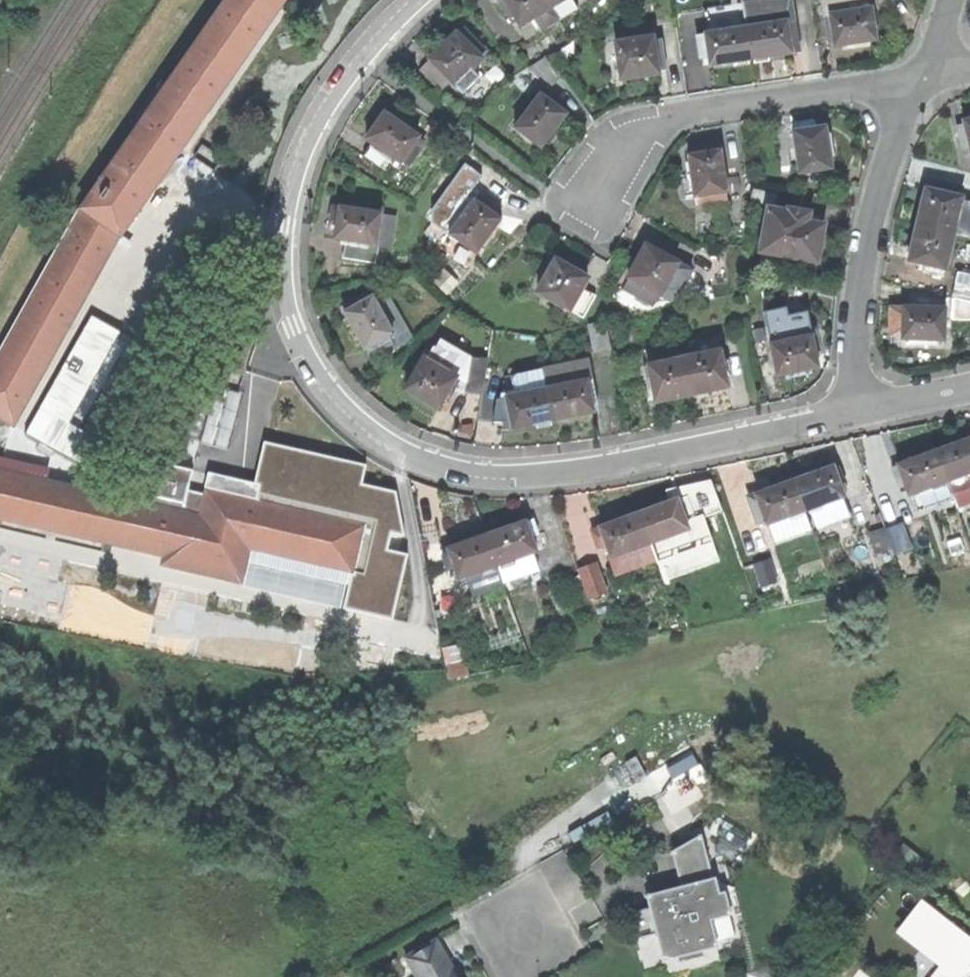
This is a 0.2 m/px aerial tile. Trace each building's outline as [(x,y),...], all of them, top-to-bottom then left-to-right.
[(283,0),(226,0),(81,208),(82,209),(119,234),(283,0)] [(514,26),(520,23),(521,26),(533,19),(540,31),(559,20),(547,0),(498,0),(514,26)] [(559,20),(578,9),(573,0),(547,0),(559,20)] [(798,53),(790,0),(741,0),(745,26),(750,60),(776,56),(798,53)] [(867,0),(822,0),(827,41),(832,40),(833,47),(874,41),(872,26),(870,8),(868,8),(867,0)] [(718,65),(750,60),(745,26),(704,33),(710,66),(718,65)] [(440,89),(450,79),(463,92),(478,78),(471,70),(482,60),(480,57),(486,51),(471,36),(465,42),(455,33),(429,59),(419,69),(440,89)] [(666,69),(661,38),(654,39),(654,37),(617,43),(622,80),(644,76),(659,73),(658,70),(666,69)] [(552,88),(563,79),(546,58),(533,65),(552,88)] [(561,102),(544,89),(514,128),(540,148),(548,138),(566,114),(557,107),(561,102)] [(363,156),(386,172),(395,160),(401,164),(403,163),(411,168),(422,150),(415,145),(420,138),(385,114),(377,126),(366,141),(372,145),(363,156)] [(962,121),(963,125),(956,127),(962,148),(969,147),(969,149),(969,118),(962,121)] [(800,129),(792,131),(798,174),(829,170),(823,126),(813,127),(812,119),(804,120),(798,121),(800,129)] [(686,200),(726,193),(719,152),(712,153),(712,148),(698,151),(699,156),(687,157),(690,171),(692,181),(682,183),(686,200)] [(776,194),(751,189),(750,201),(775,206),(776,194)] [(924,196),(918,225),(953,233),(961,197),(925,189),(924,196)] [(499,212),(482,199),(479,204),(474,200),(466,210),(454,201),(437,224),(440,226),(432,235),(442,242),(449,233),(475,253),(496,225),(500,220),(495,216),(499,212)] [(347,256),(374,259),(375,246),(376,246),(380,213),(338,206),(336,220),(334,240),(349,242),(347,256)] [(758,259),(800,268),(802,258),(814,261),(819,238),(821,225),(806,222),(807,213),(792,209),(769,206),(758,259)] [(13,424),(110,252),(120,235),(119,234),(82,209),(0,356),(0,417),(13,424)] [(394,215),(380,213),(376,246),(391,247),(394,215)] [(923,270),(944,275),(953,233),(918,225),(912,248),(910,260),(925,263),(923,270)] [(469,262),(475,253),(449,233),(442,242),(469,262)] [(666,300),(690,280),(681,265),(669,259),(673,253),(651,239),(641,255),(628,276),(630,277),(638,283),(632,291),(648,302),(657,294),(666,300)] [(573,260),(560,253),(537,291),(583,317),(596,294),(582,286),(587,278),(580,275),(585,266),(573,260)] [(969,300),(969,273),(957,271),(952,296),(969,300)] [(625,287),(632,291),(638,283),(630,277),(625,287)] [(371,363),(394,350),(387,337),(392,334),(372,297),(343,313),(356,335),(371,363)] [(902,338),(945,339),(945,307),(889,305),(889,315),(888,325),(902,326),(902,336),(902,338)] [(777,377),(819,367),(810,325),(807,311),(788,315),(787,308),(764,313),(777,377)] [(91,315),(31,435),(85,462),(98,436),(81,428),(128,333),(91,315)] [(605,319),(586,324),(593,351),(612,348),(605,319)] [(762,373),(774,371),(764,325),(752,327),(762,373)] [(888,335),(902,336),(902,326),(888,325),(888,335)] [(465,400),(483,395),(490,355),(469,355),(438,339),(433,348),(432,346),(425,360),(423,359),(406,391),(428,402),(439,408),(456,376),(466,381),(465,400)] [(717,389),(727,387),(719,351),(684,359),(692,394),(717,389)] [(665,400),(692,394),(684,359),(644,368),(650,394),(655,393),(656,402),(665,400)] [(589,361),(543,370),(555,421),(572,418),(594,413),(593,408),(599,407),(589,361)] [(527,427),(555,421),(543,370),(513,376),(517,396),(510,397),(511,399),(501,401),(497,425),(515,425),(516,430),(527,427)] [(205,443),(228,449),(236,416),(212,410),(205,443)] [(935,451),(952,498),(969,492),(969,479),(968,473),(969,472),(969,438),(961,441),(935,451)] [(915,510),(952,498),(935,451),(908,461),(896,465),(907,494),(909,494),(915,510)] [(352,573),(363,527),(348,523),(357,482),(286,464),(277,507),(238,497),(205,489),(204,493),(199,515),(182,510),(186,489),(191,468),(138,456),(128,499),(0,468),(0,515),(162,554),(160,563),(241,582),(249,549),(352,573)] [(816,472),(793,480),(805,511),(811,530),(851,516),(833,466),(816,472)] [(761,492),(754,494),(766,524),(805,511),(793,480),(761,492)] [(204,493),(186,489),(182,510),(199,515),(204,493)] [(683,498),(676,500),(679,506),(685,504),(683,498)] [(668,503),(639,513),(650,544),(688,530),(687,529),(697,526),(688,503),(685,504),(679,506),(676,500),(668,503)] [(607,525),(592,530),(598,548),(606,545),(610,558),(650,544),(639,513),(607,525)] [(522,523),(486,535),(503,584),(540,571),(534,553),(538,552),(534,538),(540,535),(535,518),(522,523)] [(899,526),(884,530),(893,556),(909,551),(899,526)] [(712,532),(699,536),(707,562),(720,557),(712,532)] [(503,584),(486,535),(465,543),(447,549),(448,553),(441,556),(447,571),(454,568),(458,579),(468,576),(475,593),(503,584)] [(759,586),(774,583),(768,561),(752,563),(759,586)] [(593,564),(578,569),(587,597),(603,592),(593,564)] [(464,662),(446,666),(449,678),(467,674),(464,662)] [(663,957),(716,943),(710,922),(722,918),(717,896),(721,895),(716,878),(712,879),(700,835),(671,852),(682,892),(673,895),(671,889),(645,896),(649,909),(630,914),(633,928),(637,941),(657,935),(663,957)] [(930,976),(967,976),(969,974),(969,940),(922,904),(904,927),(945,957),(930,976)] [(405,957),(417,976),(450,976),(449,976),(444,968),(450,964),(435,939),(405,957)]
